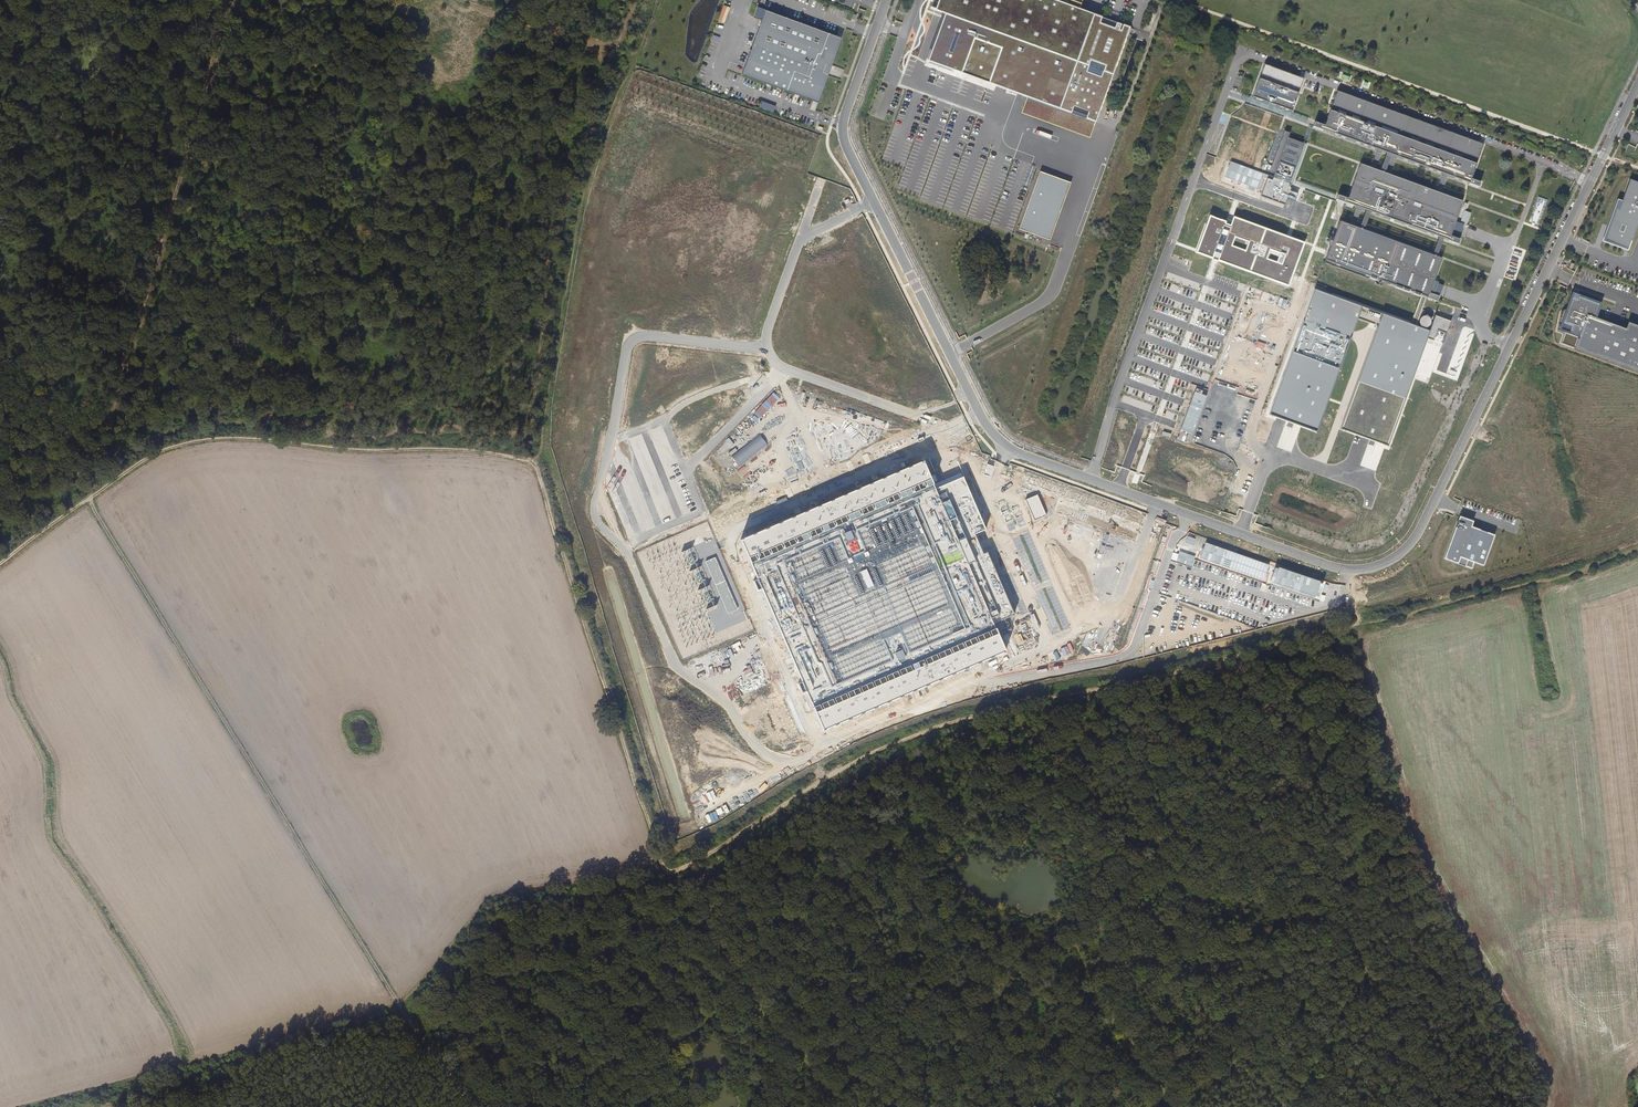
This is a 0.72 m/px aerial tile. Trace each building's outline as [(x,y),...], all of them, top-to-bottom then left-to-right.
[(504,17),(509,0),(492,0),(488,12),(504,17)] [(930,61),(1027,96),(1022,113),(1090,138),(1112,75),(1129,28),(1079,9),(1081,4),(1070,0),(1067,0),(1065,4),(1053,0),(939,0),(936,9),(931,8),(930,9),(946,15),(930,61)] [(723,4),(719,19),(725,21),(730,6),(723,4)] [(742,74),(818,102),(828,74),(823,72),(826,63),(832,65),(842,37),(758,6),(754,16),(762,19),(742,74)] [(823,72),(828,74),(832,65),(826,63),(823,72)] [(1301,81),(1263,67),(1251,99),(1289,113),(1301,81)] [(1482,146),(1335,93),(1322,128),(1314,125),(1312,130),(1320,133),(1375,153),(1380,154),(1390,158),(1395,160),(1441,177),(1446,178),(1467,186),(1477,190),(1479,186),(1469,182),(1482,146)] [(762,100),(760,107),(774,112),(776,105),(762,100)] [(1288,138),(1290,133),(1285,131),(1270,172),(1275,174),(1273,178),(1292,185),(1307,145),(1288,138)] [(1375,153),(1368,172),(1373,173),(1380,154),(1375,153)] [(1390,158),(1383,177),(1388,179),(1395,160),(1390,158)] [(1368,172),(1358,168),(1346,202),(1336,198),(1334,203),(1345,206),(1354,210),(1359,212),(1447,243),(1457,247),(1458,243),(1448,239),(1461,205),(1439,197),(1434,195),(1388,179),(1383,177),(1373,173),(1368,172)] [(1070,183),(1040,172),(1020,229),(1051,239),(1070,183)] [(1446,178),(1441,177),(1434,195),(1439,197),(1446,178)] [(1630,179),(1622,200),(1618,210),(1616,209),(1604,240),(1628,249),(1637,225),(1637,226),(1637,182),(1630,179)] [(1618,210),(1622,200),(1618,198),(1602,240),(1604,240),(1616,209),(1618,210)] [(1354,210),(1348,228),(1352,229),(1359,212),(1354,210)] [(1210,215),(1198,250),(1289,284),(1304,242),(1234,217),(1232,223),(1210,215)] [(1348,228),(1337,224),(1323,263),(1426,300),(1440,261),(1352,229),(1348,228)] [(1433,329),(1314,287),(1268,415),(1318,433),(1359,318),(1379,325),(1342,429),(1391,447),(1433,329)] [(1637,371),(1637,334),(1625,329),(1595,318),(1587,315),(1589,310),(1597,313),(1600,304),(1578,296),(1577,299),(1571,297),(1567,308),(1566,309),(1564,311),(1563,313),(1557,329),(1565,332),(1564,333),(1561,343),(1637,371)] [(1595,318),(1597,313),(1589,310),(1587,315),(1595,318)] [(1625,329),(1637,334),(1637,326),(1628,323),(1625,329)] [(924,461),(742,540),(825,730),(1007,651),(996,624),(1016,616),(988,552),(984,554),(975,534),(986,529),(963,477),(936,489),(924,461)] [(1038,495),(1026,500),(1035,520),(1047,515),(1038,495)] [(1096,497),(1093,505),(1110,510),(1112,502),(1096,497)] [(1483,564),(1495,534),(1471,525),(1473,520),(1459,515),(1456,526),(1444,557),(1472,567),(1474,561),(1483,564)] [(636,524),(628,527),(636,546),(644,543),(636,524)] [(716,558),(706,562),(728,613),(737,609),(716,558)] [(734,620),(714,629),(721,644),(734,638),(730,630),(737,627),(734,620)] [(731,630),(732,636),(740,634),(739,628),(731,630)]
